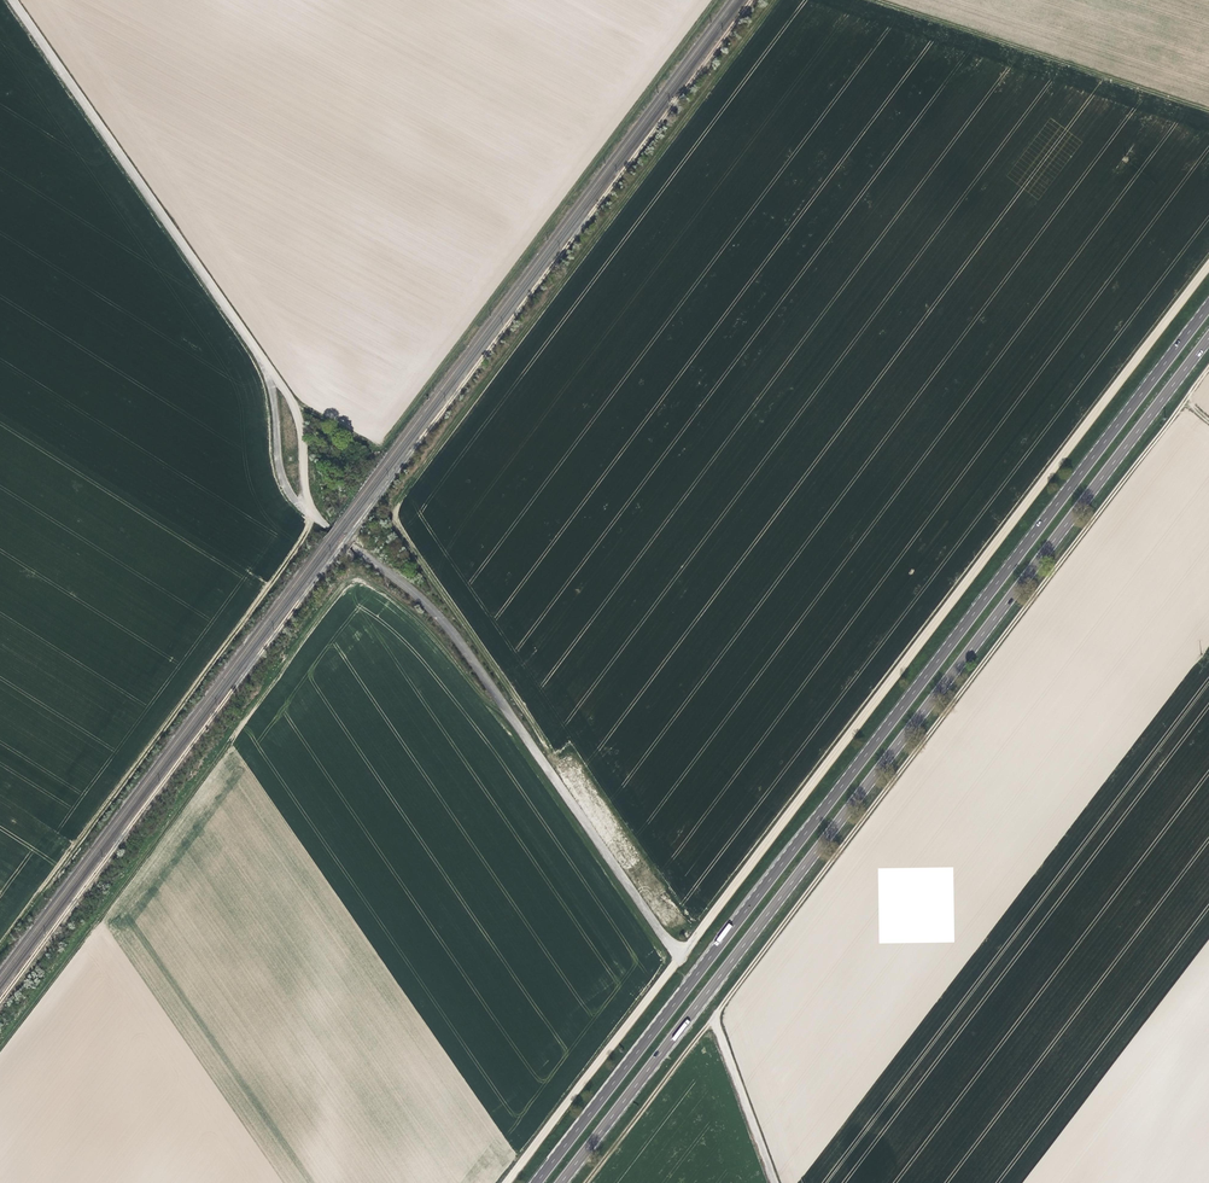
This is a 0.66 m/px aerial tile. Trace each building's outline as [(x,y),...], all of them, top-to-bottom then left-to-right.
[(716,940),(719,942),(732,926),(729,923),(716,940)]
